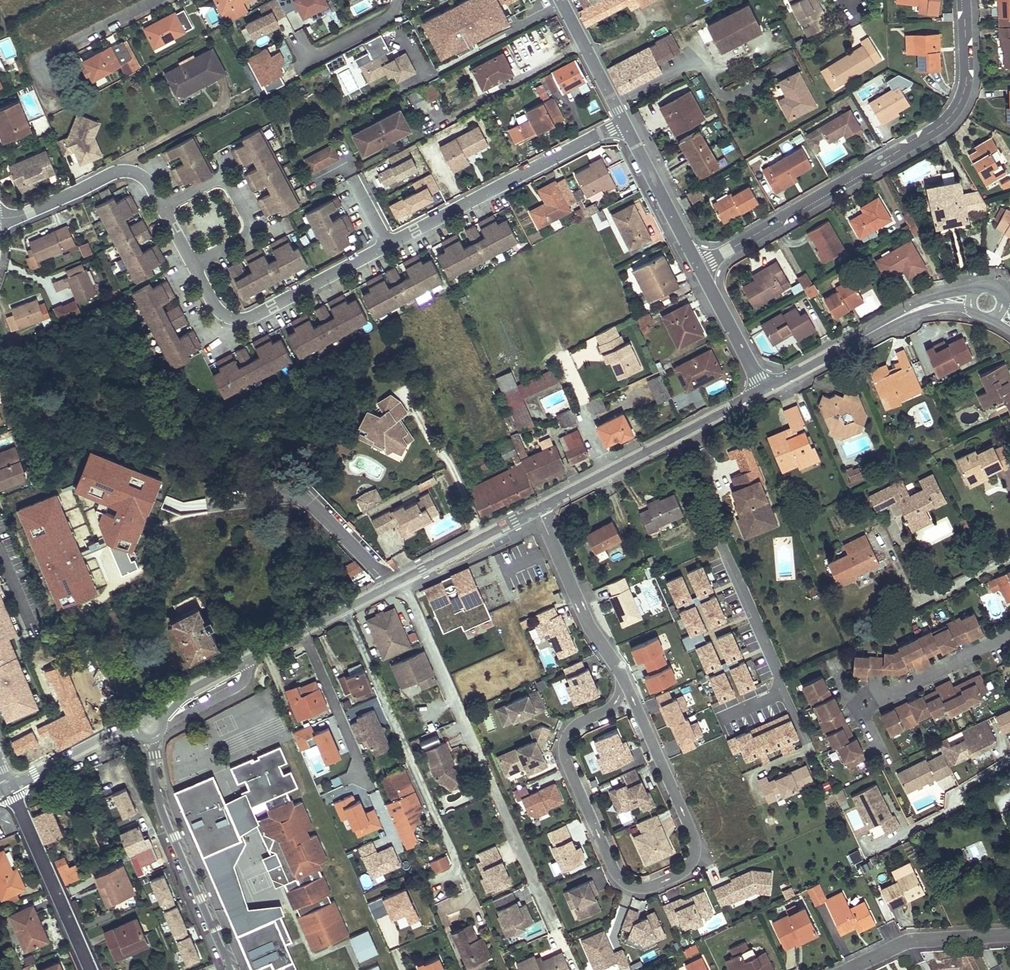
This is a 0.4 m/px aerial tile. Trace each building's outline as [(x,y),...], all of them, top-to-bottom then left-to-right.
[(227,22),(248,11),(242,1),(244,0),(216,0),(227,22)] [(285,12),(278,0),(270,0),(259,6),(263,14),(247,23),(253,36),(275,25),(273,20),(276,18),(285,14),(285,12)] [(285,12),(294,8),(295,11),(299,8),(306,5),(310,12),(313,18),(324,13),(323,10),(320,5),(327,1),(327,0),(278,0),(285,12)] [(350,6),(354,14),(372,7),(369,0),(365,0),(350,6)] [(499,5),(496,0),(477,0),(469,4),(467,0),(466,0),(458,4),(461,9),(452,13),(449,9),(424,22),(428,30),(432,28),(436,35),(432,38),(439,52),(447,47),(450,52),(456,48),(457,51),(470,45),(468,42),(485,33),(483,29),(505,17),(499,5)] [(579,12),(586,24),(628,2),(632,9),(642,4),(643,7),(656,0),(601,0),(579,12)] [(802,25),(804,24),(806,27),(804,28),(808,36),(828,26),(822,15),(824,14),(818,3),(816,0),(789,0),(802,25)] [(897,1),(922,4),(929,5),(928,13),(928,14),(940,16),(942,0),(897,0),(897,1)] [(999,17),(1009,17),(1009,0),(999,0),(999,17)] [(330,6),(327,1),(320,5),(323,10),(330,6)] [(458,4),(449,9),(452,13),(461,9),(458,4)] [(748,4),(709,24),(722,50),(761,30),(748,4)] [(929,5),(922,4),(921,12),(928,13),(929,5)] [(310,12),(306,5),(299,8),(303,16),(310,12)] [(174,13),(155,22),(157,26),(147,32),(155,46),(193,26),(184,9),(176,14),(174,13)] [(944,21),(954,21),(954,13),(943,14),(944,21)] [(483,29),(485,33),(508,22),(505,17),(483,29)] [(999,17),(999,27),(1007,27),(1009,27),(1009,17),(999,17)] [(155,22),(145,28),(147,32),(157,26),(155,22)] [(1007,27),(999,27),(999,39),(1003,38),(1004,51),(1004,69),(1009,68),(1009,27),(1007,27)] [(432,28),(428,30),(432,38),(436,35),(432,28)] [(406,53),(392,60),(382,65),(378,56),(388,51),(387,50),(391,48),(382,32),(365,41),(370,50),(355,58),(359,65),(361,64),(365,62),(368,69),(364,71),(369,80),(387,71),(389,75),(394,72),(399,80),(415,71),(406,53)] [(657,42),(608,67),(621,91),(662,69),(656,58),(678,47),(672,33),(657,41),(657,42)] [(936,34),(915,34),(915,52),(920,53),(921,69),(940,65),(940,52),(937,52),(936,34)] [(863,45),(840,59),(842,62),(830,69),(839,85),(874,63),(870,57),(877,53),(868,37),(860,42),(863,45)] [(801,38),(795,41),(801,52),(807,49),(801,38)] [(93,78),(129,59),(134,69),(140,66),(126,40),(112,47),(110,46),(94,54),(95,57),(84,62),(93,78)] [(180,65),(166,72),(171,83),(177,80),(182,90),(184,90),(190,92),(226,73),(224,69),(213,47),(195,57),(197,59),(188,64),(187,61),(180,65)] [(263,93),(286,82),(277,65),(285,61),(280,50),(270,54),(266,47),(245,57),(263,93)] [(447,47),(439,52),(441,56),(450,52),(447,47)] [(392,60),(388,51),(378,56),(382,65),(392,60)] [(342,53),(326,62),(330,70),(346,62),(342,53)] [(502,53),(473,67),(483,87),(499,79),(498,78),(509,72),(504,62),(506,61),(502,53)] [(870,57),(874,63),(881,59),(877,53),(870,57)] [(94,54),(83,59),(84,62),(95,57),(94,54)] [(178,62),(180,65),(187,61),(188,64),(197,59),(195,57),(193,54),(178,62)] [(842,62),(840,59),(821,71),(833,89),(839,85),(830,69),(842,62)] [(576,60),(545,76),(554,92),(561,89),(563,92),(586,80),(576,60)] [(798,72),(780,82),(787,96),(791,104),(783,108),(789,119),(816,106),(798,72)] [(912,81),(899,74),(888,81),(892,90),(868,103),(881,125),(888,121),(886,118),(908,105),(901,92),(910,86),(912,81)] [(177,80),(171,83),(176,93),(182,90),(177,80)] [(435,83),(423,89),(429,99),(430,101),(441,95),(435,83)] [(423,89),(416,92),(422,103),(429,99),(423,89)] [(689,91),(660,107),(668,121),(670,120),(678,133),(704,117),(689,91)] [(791,104),(787,96),(779,100),(783,108),(791,104)] [(551,98),(526,111),(530,119),(516,126),(524,140),(562,119),(551,98)] [(0,108),(0,128),(1,131),(8,129),(12,138),(32,130),(19,100),(0,108)] [(401,108),(354,133),(361,147),(368,143),(371,150),(384,143),(378,131),(386,126),(392,139),(405,132),(402,125),(408,122),(401,108)] [(844,134),(846,137),(861,129),(849,110),(804,136),(812,149),(818,146),(819,141),(818,139),(824,136),(828,143),(844,134)] [(96,120),(77,112),(68,135),(57,140),(63,155),(71,152),(70,149),(73,147),(74,150),(79,164),(99,155),(94,144),(88,141),(86,137),(88,130),(93,128),(96,120)] [(100,121),(96,120),(93,128),(88,130),(86,137),(88,141),(94,144),(99,155),(102,154),(94,135),(100,121)] [(670,120),(668,121),(675,134),(678,133),(670,120)] [(408,122),(402,125),(405,132),(412,129),(408,122)] [(386,126),(378,131),(384,143),(392,139),(386,126)] [(479,126),(441,146),(453,170),(470,162),(466,155),(488,143),(479,126)] [(267,214),(281,208),(283,212),(301,203),(261,127),(243,136),(246,141),(232,148),(241,164),(254,157),(259,166),(246,173),(254,189),(267,182),(272,191),(259,198),(267,214)] [(8,129),(1,131),(6,141),(12,138),(8,129)] [(699,129),(680,141),(686,151),(688,149),(693,157),(709,147),(699,129)] [(214,173),(194,135),(163,151),(168,160),(181,153),(186,161),(172,168),(181,184),(194,177),(197,182),(214,173)] [(991,138),(975,147),(977,151),(969,155),(986,184),(1005,173),(1000,164),(998,166),(990,152),(997,148),(991,138)] [(368,143),(361,147),(365,153),(371,150),(368,143)] [(333,144),(306,158),(313,171),(340,157),(333,144)] [(812,149),(814,154),(821,150),(818,146),(812,149)] [(407,147),(389,156),(394,165),(379,173),(385,185),(417,168),(407,147)] [(709,147),(693,157),(698,166),(696,167),(701,176),(719,165),(709,147)] [(801,148),(769,167),(771,170),(764,174),(774,192),(782,188),(779,184),(794,175),(811,165),(801,148)] [(47,151),(10,166),(18,186),(31,181),(56,172),(47,151)] [(591,166),(576,173),(587,195),(604,187),(603,185),(614,179),(602,157),(595,161),(596,163),(591,166)] [(779,184),(782,188),(797,180),(794,175),(779,184)] [(563,178),(555,181),(568,206),(575,202),(563,178)] [(606,190),(617,185),(614,179),(603,185),(604,187),(606,190)] [(964,195),(960,179),(926,186),(936,227),(970,220),(968,214),(986,210),(987,205),(979,191),(964,195)] [(999,184),(1003,189),(1009,187),(1009,181),(1009,179),(999,184)] [(31,181),(18,186),(20,191),(32,186),(31,181)] [(555,181),(539,189),(546,202),(547,205),(531,213),(539,227),(571,210),(568,206),(555,181)] [(433,197),(427,186),(391,205),(397,216),(433,197)] [(732,193),(712,204),(722,219),(740,209),(742,212),(759,202),(750,186),(733,195),(732,193)] [(109,188),(100,193),(103,198),(112,193),(109,188)] [(696,188),(687,193),(692,203),(702,198),(696,188)] [(139,210),(130,194),(116,201),(114,197),(96,206),(136,281),(154,272),(151,267),(165,260),(157,244),(143,251),(138,242),(152,235),(143,219),(129,226),(125,218),(139,210)] [(342,206),(337,196),(306,212),(323,245),(325,244),(329,253),(346,244),(342,236),(354,229),(346,214),(332,221),(328,213),(342,206)] [(686,196),(682,199),(687,208),(692,205),(686,196)] [(864,212),(849,220),(859,237),(890,219),(877,198),(860,208),(864,212)] [(580,199),(577,201),(580,207),(581,210),(585,208),(580,199)] [(530,210),(531,213),(547,205),(546,202),(530,210)] [(639,202),(633,205),(642,222),(647,219),(639,202)] [(585,208),(581,210),(585,217),(597,211),(593,204),(585,208)] [(633,205),(613,214),(630,248),(650,239),(642,222),(633,205)] [(574,211),(579,220),(585,217),(581,210),(580,207),(574,211)] [(603,209),(598,212),(603,219),(606,218),(603,209)] [(740,209),(722,219),(724,222),(742,212),(740,209)] [(1009,223),(1009,213),(1005,210),(996,227),(1005,231),(1009,223)] [(909,227),(916,224),(909,213),(903,216),(909,227)] [(448,254),(440,258),(449,276),(464,268),(465,269),(504,249),(503,247),(517,240),(508,222),(500,227),(498,223),(493,214),(478,222),(485,236),(481,238),(474,224),(466,229),(473,242),(464,247),(457,233),(442,241),(446,250),(448,254)] [(506,218),(498,223),(500,227),(508,222),(506,218)] [(827,222),(806,233),(812,243),(814,241),(826,261),(844,251),(827,222)] [(55,231),(30,241),(33,248),(35,253),(38,260),(75,244),(67,226),(55,231)] [(237,261),(229,266),(245,297),(308,264),(299,246),(294,249),(287,235),(271,244),(278,257),(269,262),(262,248),(246,256),(253,270),(244,275),(237,261)] [(91,252),(85,239),(81,242),(86,254),(91,252)] [(909,242),(876,262),(886,279),(899,272),(897,269),(901,267),(903,270),(907,278),(924,268),(909,242)] [(446,250),(438,255),(440,258),(448,254),(446,250)] [(373,294),(365,298),(375,315),(391,307),(391,309),(428,289),(427,288),(443,279),(433,262),(425,266),(423,262),(419,254),(403,262),(410,275),(401,280),(394,267),(387,271),(394,284),(389,287),(382,273),(367,281),(371,290),(373,294)] [(663,254),(633,269),(650,301),(679,286),(663,254)] [(433,262),(431,258),(423,262),(425,266),(433,262)] [(756,281),(743,288),(754,306),(782,290),(777,281),(784,277),(776,262),(768,267),(771,272),(756,281)] [(81,264),(67,270),(70,276),(84,270),(81,264)] [(771,272),(768,267),(753,276),(756,281),(771,272)] [(70,276),(54,283),(57,290),(69,284),(72,291),(76,299),(77,302),(97,293),(86,269),(84,270),(70,276)] [(804,273),(797,278),(803,289),(811,285),(804,273)] [(777,281),(782,290),(789,286),(784,277),(777,281)] [(838,291),(823,299),(834,318),(849,309),(846,305),(861,296),(850,278),(835,287),(838,291)] [(132,291),(157,338),(169,360),(172,367),(190,358),(188,353),(201,346),(200,344),(195,334),(193,330),(187,333),(179,337),(176,330),(175,328),(188,321),(180,305),(167,312),(162,303),(175,296),(166,280),(153,286),(151,282),(132,291)] [(69,284),(57,290),(60,297),(72,291),(69,284)] [(811,285),(803,289),(807,296),(811,294),(812,296),(817,293),(812,284),(811,285)] [(120,287),(109,292),(112,299),(122,294),(120,287)] [(371,290),(363,294),(365,298),(373,294),(371,290)] [(290,338),(300,355),(302,354),(315,347),(316,349),(353,329),(352,327),(367,319),(358,302),(350,306),(348,302),(344,293),(328,302),(335,315),(331,317),(324,304),(316,308),(323,322),(315,326),(307,313),(292,321),(296,330),(298,333),(293,336),(290,338)] [(846,305),(849,309),(864,301),(861,296),(846,305)] [(37,298),(12,308),(14,314),(8,317),(13,330),(46,318),(41,306),(37,298)] [(76,299),(63,305),(70,319),(82,313),(77,302),(76,299)] [(687,304),(664,316),(679,346),(703,334),(687,304)] [(45,305),(41,306),(46,318),(50,316),(45,305)] [(63,305),(54,309),(61,323),(70,319),(63,305)] [(781,313),(761,325),(772,344),(783,338),(781,335),(790,330),(792,333),(796,340),(815,330),(805,312),(799,316),(794,308),(782,315),(781,313)] [(649,312),(637,318),(643,333),(650,330),(646,322),(652,319),(649,312)] [(615,324),(596,335),(601,346),(621,337),(615,324)] [(783,338),(792,333),(790,330),(781,335),(783,338)] [(232,353),(217,361),(221,370),(223,373),(215,378),(224,395),(240,387),(241,389),(277,369),(277,367),(292,359),(283,341),(275,346),(273,342),(269,333),(253,342),(260,355),(251,360),(244,346),(236,351),(243,364),(239,366),(232,353)] [(605,355),(610,352),(619,371),(627,367),(631,375),(642,370),(630,343),(626,345),(622,336),(621,337),(601,346),(605,355)] [(944,340),(926,349),(938,374),(973,357),(963,337),(946,345),(944,340)] [(887,363),(870,370),(881,397),(884,396),(886,400),(883,401),(886,409),(902,403),(900,399),(912,394),(910,389),(920,384),(914,371),(907,375),(903,366),(911,364),(904,348),(896,352),(899,360),(896,361),(897,364),(894,365),(896,369),(890,371),(887,363)] [(711,349),(675,368),(687,390),(723,372),(711,349)] [(610,352),(605,355),(608,363),(612,361),(620,380),(631,375),(627,367),(619,371),(610,352)] [(980,375),(987,390),(978,395),(984,407),(1004,398),(1006,402),(1007,402),(1009,408),(1009,385),(1008,380),(1001,383),(999,379),(1009,374),(1009,373),(1005,363),(980,375)] [(911,364),(903,366),(907,375),(914,371),(911,364)] [(517,385),(503,391),(508,403),(522,396),(560,380),(555,368),(517,385)] [(221,370),(213,374),(215,378),(223,373),(221,370)] [(510,370),(495,377),(503,391),(517,385),(510,370)] [(662,374),(648,381),(658,404),(672,397),(662,376),(662,374)] [(920,384),(910,389),(912,394),(922,390),(920,384)] [(829,396),(823,394),(819,405),(822,411),(827,409),(828,413),(823,415),(825,420),(832,423),(829,429),(831,434),(843,438),(845,434),(849,436),(850,433),(862,428),(865,420),(863,415),(867,414),(859,394),(846,389),(841,400),(839,401),(837,393),(829,396)] [(400,401),(394,392),(383,399),(388,408),(400,401)] [(912,394),(900,399),(902,403),(914,398),(912,394)] [(607,409),(602,397),(601,395),(591,400),(596,413),(607,409)] [(522,396),(508,403),(520,430),(535,424),(522,396)] [(407,413),(400,401),(388,408),(383,399),(377,402),(383,411),(379,414),(368,408),(360,423),(369,428),(367,432),(373,440),(372,442),(380,446),(387,452),(392,448),(401,453),(406,443),(401,435),(406,432),(400,423),(394,427),(391,423),(398,419),(407,413)] [(798,405),(784,410),(791,427),(792,430),(794,429),(806,424),(798,405)] [(804,405),(800,407),(805,418),(809,416),(804,405)] [(576,422),(570,409),(556,415),(560,423),(563,421),(565,427),(576,422)] [(623,413),(598,425),(607,443),(619,437),(621,439),(632,433),(623,413)] [(400,423),(398,419),(391,423),(394,427),(400,423)] [(369,428),(360,423),(355,434),(372,442),(373,440),(367,432),(369,428)] [(791,427),(785,430),(788,437),(796,434),(794,429),(792,430),(791,427)] [(580,429),(563,437),(574,462),(591,453),(580,429)] [(785,430),(768,437),(781,471),(798,464),(799,467),(820,458),(815,444),(812,445),(805,430),(796,434),(788,437),(785,430)] [(411,440),(406,432),(401,435),(406,443),(411,440)] [(519,435),(514,437),(517,445),(523,443),(519,435)] [(544,450),(554,445),(551,437),(540,442),(544,450)] [(523,443),(517,445),(522,455),(527,453),(523,443)] [(1005,443),(994,448),(1003,465),(1005,469),(1009,466),(1009,453),(1005,443)] [(512,444),(498,450),(502,459),(517,452),(512,444)] [(544,450),(531,455),(533,461),(524,465),(530,481),(563,466),(554,445),(544,450)] [(976,450),(956,459),(966,479),(985,470),(986,474),(1003,465),(994,448),(993,445),(978,453),(976,450)] [(15,447),(9,449),(14,459),(19,456),(15,447)] [(0,453),(0,487),(26,476),(19,456),(14,459),(9,449),(0,453)] [(498,450),(494,452),(498,461),(502,459),(498,450)] [(742,460),(745,467),(758,462),(755,454),(742,460)] [(531,455),(522,459),(523,463),(524,465),(533,461),(531,455)] [(483,458),(467,466),(470,474),(487,466),(483,458)] [(523,463),(469,489),(480,513),(534,489),(533,486),(530,481),(524,465),(523,463)] [(563,466),(530,481),(533,486),(565,471),(563,466)] [(763,479),(758,466),(733,476),(738,488),(734,490),(741,507),(739,508),(742,517),(746,525),(769,516),(763,499),(768,498),(760,480),(763,479)] [(854,468),(853,467),(847,470),(852,483),(863,478),(860,471),(855,473),(854,468)] [(103,468),(101,475),(114,479),(116,472),(103,468)] [(985,470),(966,479),(969,486),(988,477),(986,474),(985,470)] [(97,473),(88,500),(105,505),(106,501),(112,503),(132,510),(136,498),(130,496),(133,485),(123,482),(122,483),(113,480),(114,479),(101,475),(97,473)] [(909,495),(901,480),(877,493),(883,507),(897,500),(906,518),(904,519),(905,521),(915,515),(917,519),(926,515),(924,509),(933,505),(944,499),(932,474),(920,480),(924,488),(909,495)] [(429,479),(428,477),(416,483),(417,485),(429,479)] [(139,487),(133,485),(130,496),(136,498),(139,487)] [(374,488),(366,492),(367,495),(371,502),(377,499),(379,503),(381,501),(374,488)] [(388,510),(371,519),(378,533),(394,524),(398,522),(401,528),(407,529),(431,517),(428,512),(436,508),(428,491),(419,496),(420,498),(403,507),(402,504),(393,509),(394,512),(390,514),(388,510)] [(875,511),(883,507),(877,493),(868,497),(875,511)] [(53,494),(33,504),(39,514),(59,504),(53,494)] [(649,509),(640,513),(649,533),(658,529),(657,525),(683,514),(675,494),(648,505),(649,509)] [(367,495),(358,500),(363,511),(379,503),(377,499),(371,502),(367,495)] [(742,517),(738,518),(745,537),(778,524),(768,498),(763,499),(769,516),(746,525),(742,517)] [(934,508),(946,502),(944,499),(933,505),(934,508)] [(910,531),(930,522),(926,515),(917,519),(915,515),(905,521),(910,531)] [(401,528),(398,522),(394,524),(400,535),(405,536),(414,532),(413,530),(432,520),(431,517),(407,529),(401,528)] [(623,537),(614,519),(587,533),(596,551),(623,537)] [(696,535),(705,531),(700,520),(691,524),(696,535)] [(866,535),(844,545),(848,554),(829,564),(839,585),(857,576),(855,572),(859,571),(860,572),(879,563),(866,535)] [(604,548),(596,553),(600,560),(608,556),(604,548)] [(423,585),(440,632),(461,624),(462,628),(489,619),(471,568),(423,585)] [(987,581),(992,590),(1000,586),(1007,600),(1009,598),(1009,570),(987,581)] [(889,585),(891,573),(877,571),(875,583),(889,585)] [(625,576),(609,583),(614,594),(611,595),(615,606),(618,607),(620,611),(618,612),(624,626),(643,617),(625,576)] [(728,576),(677,599),(690,627),(704,620),(700,612),(737,595),(728,576)] [(8,718),(39,705),(10,635),(18,632),(1,591),(0,589),(0,698),(8,718)] [(558,592),(553,594),(557,603),(562,601),(558,592)] [(199,604),(170,620),(192,661),(220,645),(210,626),(215,624),(211,617),(207,619),(199,604)] [(413,645),(396,606),(369,618),(386,656),(413,645)] [(559,657),(576,650),(560,614),(557,615),(553,606),(536,613),(540,623),(535,625),(542,640),(550,636),(559,657)] [(984,632),(974,613),(961,619),(961,618),(932,631),(898,646),(900,649),(893,652),(885,652),(884,658),(854,655),(852,677),(867,678),(868,672),(884,674),(884,670),(903,672),(909,669),(905,662),(911,660),(916,671),(931,664),(928,657),(941,650),(944,649),(943,647),(947,645),(949,649),(956,645),(954,642),(968,636),(970,639),(984,632)] [(715,637),(726,662),(742,654),(731,630),(715,637)] [(665,634),(630,646),(636,662),(639,661),(650,689),(675,680),(664,650),(670,648),(665,634)] [(956,645),(970,639),(968,636),(954,642),(956,645)] [(48,646),(37,651),(45,671),(56,666),(48,646)] [(424,651),(420,653),(425,665),(429,663),(424,651)] [(420,653),(392,666),(401,686),(417,679),(432,672),(433,672),(429,663),(425,665),(420,653)] [(581,660),(564,668),(574,691),(575,692),(578,691),(582,700),(599,693),(596,686),(595,686),(592,681),(593,681),(588,668),(585,669),(581,660)] [(728,667),(739,692),(756,685),(744,660),(728,667)] [(56,666),(45,671),(49,680),(52,679),(67,714),(37,729),(41,737),(51,732),(59,748),(93,730),(65,662),(56,666)] [(362,664),(352,668),(355,674),(364,670),(362,664)] [(717,701),(734,695),(725,669),(708,675),(717,701)] [(355,674),(339,680),(345,693),(352,690),(354,694),(371,687),(364,670),(355,674)] [(436,681),(432,672),(417,679),(421,687),(436,681)] [(828,688),(822,675),(802,684),(827,734),(828,734),(834,747),(835,747),(841,761),(844,760),(848,767),(862,760),(859,753),(862,751),(859,744),(855,746),(853,742),(855,741),(854,738),(847,724),(842,726),(835,712),(840,710),(837,703),(833,705),(831,701),(833,700),(832,697),(828,699),(824,690),(828,688)] [(949,715),(968,705),(968,704),(982,698),(980,695),(987,691),(980,677),(973,680),(972,678),(958,685),(961,689),(956,692),(953,687),(950,681),(935,688),(936,690),(923,697),(920,698),(921,700),(917,702),(915,698),(908,702),(911,707),(897,713),(894,708),(881,715),(890,734),(903,728),(904,729),(933,715),(933,716),(946,709),(949,715)] [(544,679),(537,682),(540,689),(547,686),(544,679)] [(300,684),(287,691),(298,718),(326,706),(316,681),(301,687),(300,684)] [(546,708),(538,690),(506,704),(509,710),(503,713),(507,723),(521,717),(529,713),(535,711),(536,713),(546,708)] [(574,704),(582,700),(578,691),(575,692),(574,691),(570,694),(574,704)] [(668,691),(656,696),(679,753),(699,745),(679,696),(671,699),(668,691)] [(908,702),(894,708),(897,713),(911,707),(908,702)] [(506,704),(497,708),(504,724),(507,723),(503,713),(509,710),(506,704)] [(373,709),(357,716),(359,719),(350,723),(358,742),(367,738),(371,748),(387,741),(373,709)] [(997,716),(1004,731),(1009,728),(1009,709),(997,716)] [(489,710),(481,713),(487,729),(496,726),(489,710)] [(842,726),(847,724),(840,710),(835,712),(842,726)] [(986,719),(938,743),(949,765),(967,757),(966,754),(969,752),(971,755),(997,742),(986,719)] [(549,728),(542,725),(532,730),(546,736),(549,728)] [(535,740),(498,757),(504,772),(526,762),(531,772),(546,766),(540,751),(546,736),(532,730),(531,731),(535,740)] [(33,731),(11,743),(16,752),(38,741),(33,731)] [(603,772),(633,759),(628,748),(625,749),(622,742),(617,731),(597,739),(604,754),(601,756),(597,757),(603,772)] [(439,732),(419,741),(423,749),(443,740),(439,732)] [(529,733),(510,740),(513,746),(531,739),(529,733)] [(597,739),(594,740),(601,756),(604,754),(597,739)] [(387,741),(371,748),(374,754),(389,747),(387,741)] [(447,741),(428,749),(434,764),(433,764),(438,776),(454,788),(461,779),(456,775),(459,769),(453,764),(451,760),(455,759),(447,741)] [(793,743),(778,744),(779,753),(794,751),(793,743)] [(314,744),(303,750),(305,753),(307,752),(329,802),(340,798),(327,770),(326,771),(314,744)] [(287,761),(279,746),(257,756),(258,758),(253,760),(252,758),(230,768),(237,784),(245,781),(249,789),(241,793),(242,795),(249,809),(264,801),(267,807),(269,811),(267,811),(269,815),(257,821),(255,822),(255,823),(270,855),(276,853),(281,864),(269,870),(276,887),(284,883),(296,908),(297,907),(300,915),(298,915),(314,950),(348,935),(332,901),(331,902),(328,894),(330,894),(318,868),(322,866),(320,862),(327,858),(316,834),(310,836),(307,828),(313,825),(302,800),(295,803),(293,800),(291,800),(287,791),(298,786),(291,770),(283,773),(279,765),(287,761)] [(123,756),(95,766),(106,794),(134,783),(123,756)] [(926,760),(898,775),(907,793),(935,779),(936,781),(944,777),(935,759),(928,763),(926,760)] [(504,772),(506,775),(525,767),(528,774),(531,772),(526,762),(504,772)] [(459,769),(456,775),(461,779),(468,770),(463,765),(459,769)] [(814,781),(807,765),(787,774),(783,772),(782,776),(779,777),(770,782),(767,777),(759,780),(768,802),(777,798),(775,793),(781,790),(789,793),(814,781)] [(405,767),(402,768),(409,784),(412,783),(405,767)] [(415,832),(423,810),(412,783),(409,784),(402,768),(381,777),(392,801),(386,804),(404,846),(405,845),(407,844),(415,847),(418,840),(415,832)] [(644,809),(654,804),(648,791),(646,792),(643,793),(641,789),(644,788),(636,769),(620,776),(624,785),(610,791),(615,804),(622,801),(627,803),(628,806),(640,801),(644,809)] [(175,793),(203,858),(242,841),(223,809),(227,807),(225,804),(213,776),(175,793)] [(526,785),(514,790),(518,800),(523,798),(529,812),(537,815),(548,811),(547,808),(563,801),(555,783),(530,794),(526,785)] [(877,785),(853,797),(870,829),(882,823),(893,817),(877,785)] [(121,817),(135,811),(125,787),(111,793),(121,817)] [(775,793),(777,798),(789,793),(781,790),(775,793)] [(843,790),(836,793),(840,803),(847,800),(843,790)] [(242,841),(203,858),(237,936),(273,921),(271,917),(279,913),(282,918),(285,917),(282,907),(249,909),(235,866),(247,843),(242,832),(255,823),(255,822),(257,821),(254,813),(267,807),(264,801),(249,809),(242,795),(225,804),(227,807),(223,809),(242,841)] [(341,801),(328,806),(331,814),(344,808),(341,801)] [(615,804),(618,810),(628,806),(627,803),(622,801),(615,804)] [(52,806),(35,814),(50,848),(65,841),(61,833),(64,832),(52,806)] [(630,811),(621,814),(624,823),(633,819),(630,811)] [(646,863),(672,852),(667,839),(665,840),(662,835),(665,834),(656,815),(638,822),(642,833),(647,843),(638,846),(646,863)] [(912,815),(907,817),(910,825),(915,822),(912,815)] [(893,817),(882,823),(888,834),(901,827),(896,816),(893,817)] [(568,831),(565,824),(549,831),(552,838),(568,831)] [(121,834),(139,875),(146,872),(142,864),(158,857),(149,836),(145,837),(140,825),(121,834)] [(563,870),(582,862),(580,858),(585,856),(581,846),(576,848),(572,847),(574,844),(568,831),(552,838),(556,846),(553,847),(563,870)] [(642,833),(634,837),(638,846),(647,843),(642,833)] [(370,878),(401,865),(391,844),(376,851),(372,840),(356,847),(370,878)] [(512,880),(496,845),(479,852),(482,860),(489,875),(491,874),(497,887),(512,880)] [(0,851),(0,891),(2,897),(19,890),(25,887),(17,868),(13,870),(4,850),(0,851)] [(848,855),(851,863),(862,859),(858,850),(848,855)] [(276,853),(270,855),(262,859),(267,870),(269,870),(281,864),(276,853)] [(437,870),(452,864),(447,853),(432,860),(437,870)] [(65,857),(56,861),(66,884),(82,877),(76,864),(69,867),(65,857)] [(491,874),(489,875),(482,860),(479,862),(485,876),(482,877),(488,891),(497,887),(491,874)] [(881,888),(891,908),(907,899),(905,895),(923,886),(910,860),(892,869),(897,881),(881,888)] [(136,894),(123,865),(99,876),(103,886),(106,885),(114,904),(136,894)] [(770,893),(772,872),(758,870),(721,886),(727,900),(738,895),(739,899),(757,891),(770,893)] [(372,887),(370,874),(360,875),(362,888),(372,887)] [(592,879),(565,891),(568,899),(573,897),(582,918),(601,910),(594,894),(592,889),(596,887),(592,879)] [(153,882),(144,886),(152,905),(161,900),(153,882)] [(827,899),(819,883),(817,884),(824,900),(827,899)] [(824,900),(817,884),(808,889),(815,904),(824,900)] [(109,906),(114,904),(106,885),(103,886),(101,887),(109,906)] [(398,928),(419,919),(405,886),(381,896),(390,919),(394,918),(398,928)] [(721,886),(713,889),(721,907),(729,903),(727,900),(721,886)] [(907,899),(925,891),(923,886),(905,895),(907,899)] [(796,895),(793,888),(783,892),(787,899),(796,895)] [(6,906),(23,899),(19,890),(2,897),(6,906)] [(513,891),(495,899),(502,915),(506,924),(511,922),(515,932),(526,927),(525,925),(534,921),(526,903),(523,905),(520,906),(518,901),(513,891)] [(827,899),(824,900),(830,911),(833,909),(836,916),(833,918),(838,929),(855,921),(856,924),(859,929),(875,922),(864,900),(850,907),(846,909),(842,901),(846,899),(843,891),(827,899)] [(712,912),(703,892),(685,900),(674,905),(673,902),(663,906),(671,924),(680,920),(684,928),(692,925),(691,921),(700,917),(712,912)] [(183,894),(169,900),(177,920),(191,914),(183,894)] [(739,899),(738,895),(727,900),(729,903),(739,899)] [(377,898),(368,903),(375,918),(385,913),(377,898)] [(846,899),(842,901),(846,909),(850,907),(846,899)] [(795,904),(785,909),(788,914),(798,909),(795,904)] [(34,905),(11,915),(26,949),(45,941),(37,923),(41,921),(34,905)] [(788,914),(773,921),(785,947),(797,941),(795,937),(815,928),(805,906),(798,909),(788,914)] [(665,935),(655,912),(645,916),(646,918),(640,920),(636,919),(639,913),(629,909),(622,927),(631,931),(629,937),(643,943),(655,938),(656,939),(665,935)] [(282,918),(279,913),(271,917),(273,921),(237,936),(252,969),(297,969),(286,945),(292,942),(282,918)] [(191,914),(177,920),(184,935),(198,929),(191,914)] [(508,935),(515,932),(511,922),(506,924),(502,915),(500,915),(508,935)] [(703,924),(700,917),(691,921),(692,925),(695,927),(703,924)] [(137,918),(105,932),(118,958),(128,954),(125,948),(146,939),(137,918)] [(41,921),(37,923),(45,941),(49,939),(41,921)] [(855,921),(838,929),(840,932),(856,924),(855,921)] [(468,926),(453,932),(467,965),(486,957),(478,939),(474,940),(468,926)] [(815,928),(795,937),(797,941),(798,943),(818,934),(815,928)] [(367,929),(349,937),(359,960),(377,952),(367,929)] [(582,940),(595,969),(596,969),(617,961),(620,968),(629,964),(623,949),(614,953),(613,952),(611,952),(609,947),(611,946),(604,930),(582,940)] [(483,937),(478,939),(486,957),(491,955),(483,937)] [(146,939),(125,948),(128,954),(149,944),(146,939)] [(731,948),(735,955),(731,957),(737,969),(750,969),(774,969),(767,955),(760,959),(757,954),(753,946),(749,948),(745,941),(731,948)] [(699,950),(696,943),(682,950),(686,956),(699,950)] [(518,963),(521,969),(571,969),(563,951),(543,960),(538,962),(536,957),(535,955),(518,963)] [(440,956),(420,965),(422,969),(447,969),(440,956)] [(486,957),(467,965),(469,969),(488,962),(486,957)] [(685,965),(688,969),(708,969),(702,957),(685,965)] [(726,959),(731,969),(737,969),(731,957),(726,959)] [(928,965),(931,969),(979,969),(974,959),(945,961),(945,964),(937,965),(936,962),(928,965)]
